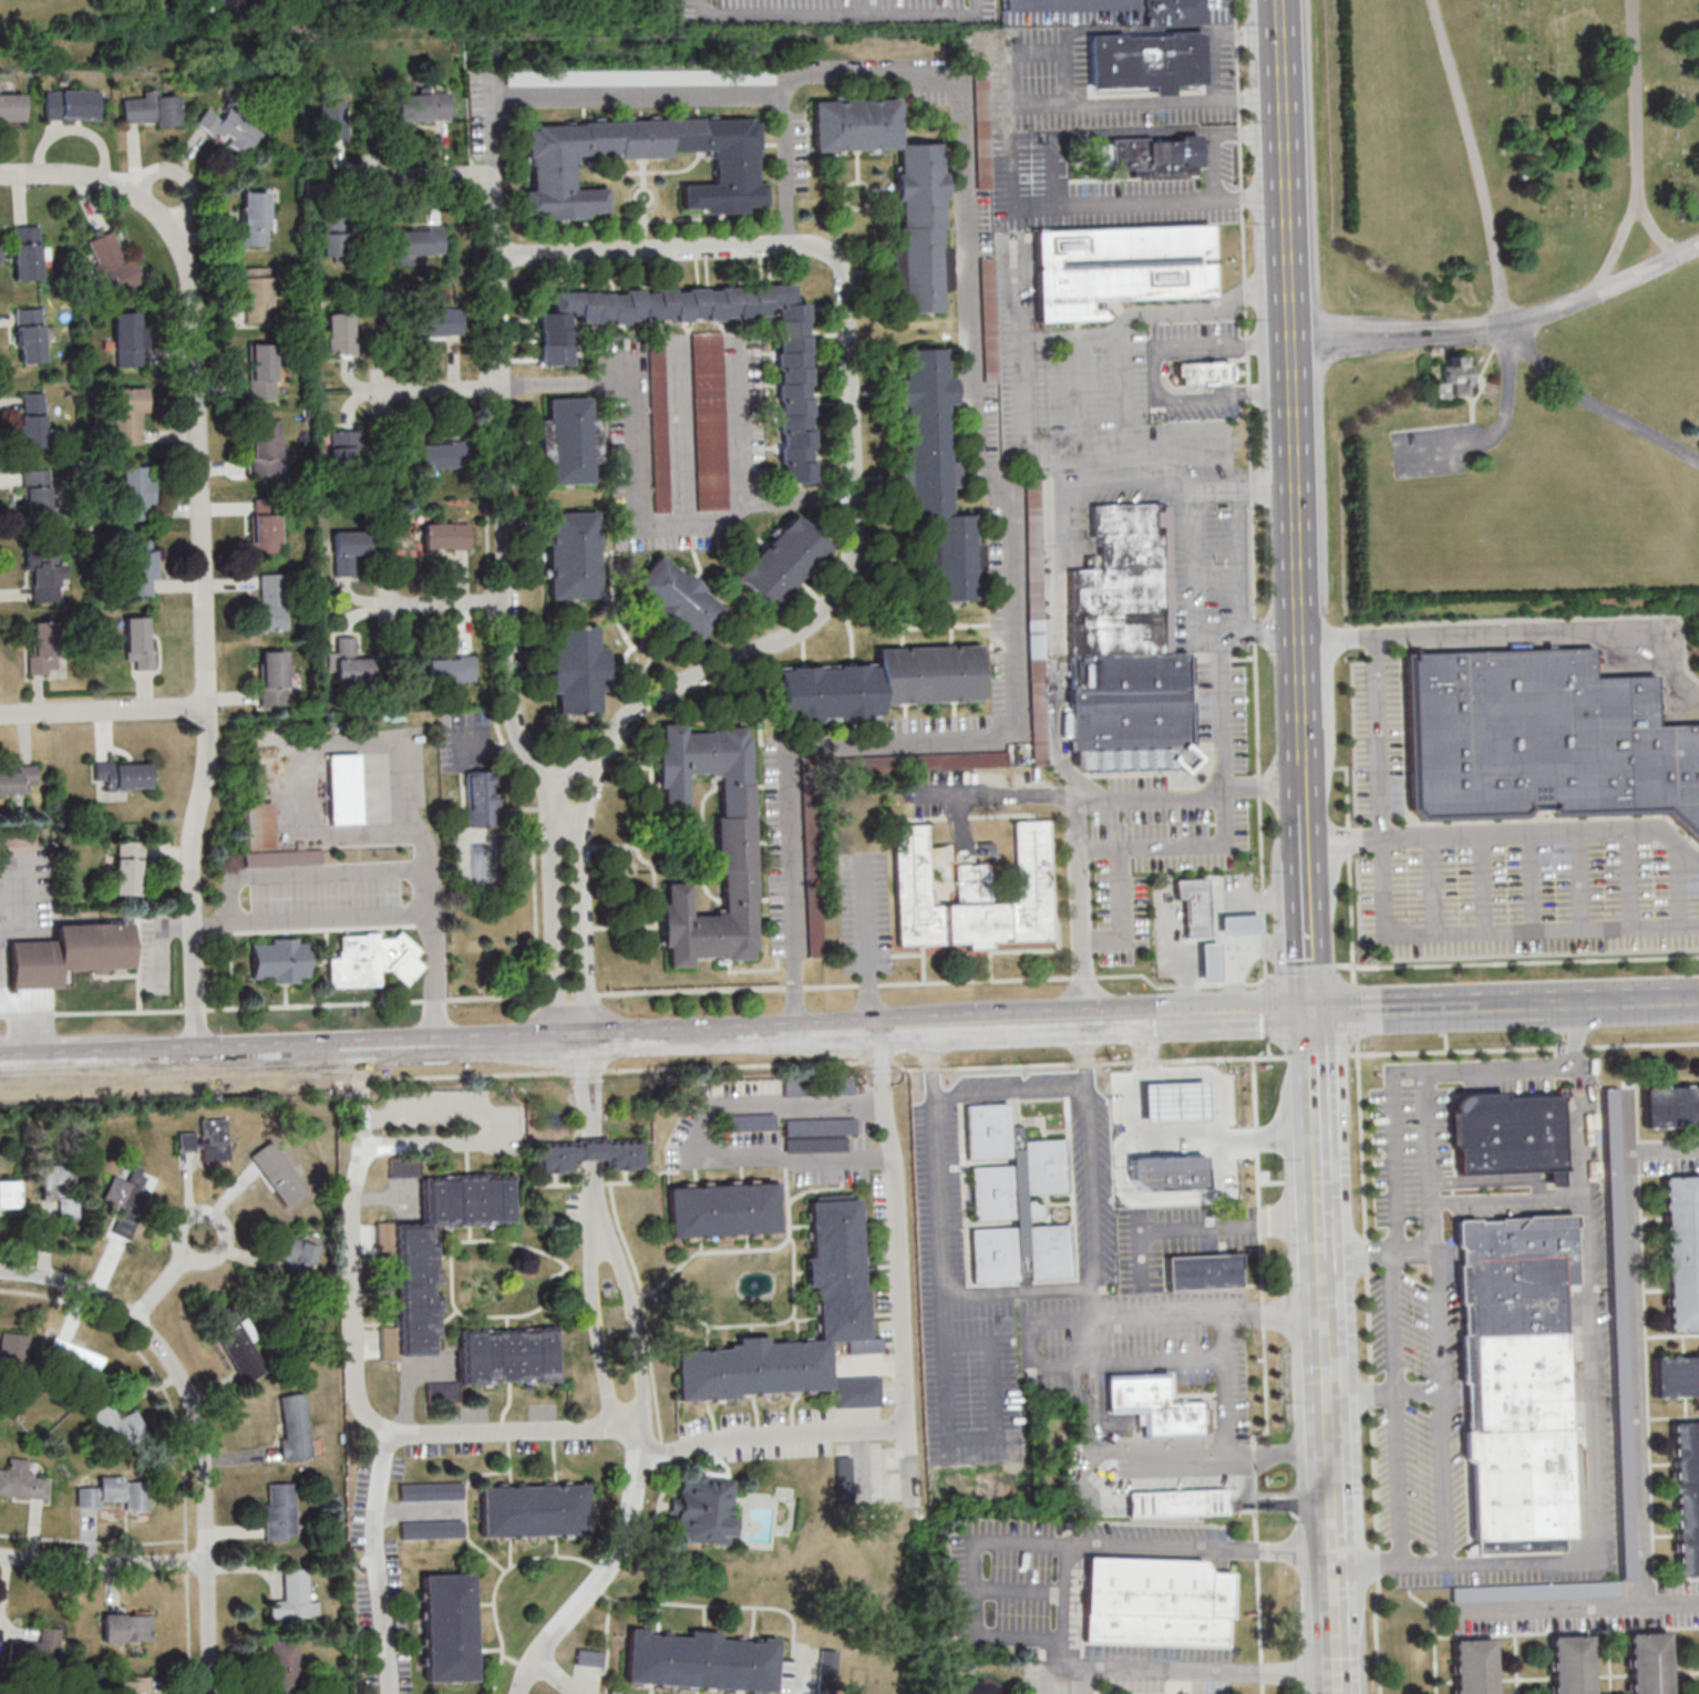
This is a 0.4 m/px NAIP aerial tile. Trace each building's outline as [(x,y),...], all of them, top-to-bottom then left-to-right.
[(1208,0),(1148,0),(1148,25),(1208,24),(1208,0)] [(1208,90),(1206,33),(1091,37),(1093,92),(1157,90),(1157,91),(1208,90)] [(101,91),(46,91),(46,119),(101,119),(101,91)] [(181,96),(156,97),(156,91),(144,91),(145,98),(124,98),(124,124),(181,123),(181,96)] [(398,120),(452,118),(451,94),(397,96),(398,120)] [(0,95),(0,119),(26,119),(26,95),(0,95)] [(321,100),(321,138),(348,138),(348,100),(321,100)] [(903,145),(903,101),(816,102),(816,149),(900,148),(901,312),(946,312),(944,145),(903,145)] [(245,156),(264,129),(230,105),(222,117),(208,108),(198,123),(245,156)] [(532,120),(532,189),(527,189),(527,215),(610,215),(610,187),(577,187),(577,155),(673,155),(673,150),(717,150),(717,183),(686,183),(686,210),(769,210),(769,181),(760,181),(760,119),(532,120)] [(1204,175),(1204,140),(1091,142),(1091,176),(1204,175)] [(269,191),(242,190),(242,246),(269,246),(269,191)] [(352,217),(324,217),(324,261),(352,261),(352,217)] [(42,281),(42,226),(15,227),(15,281),(42,281)] [(117,228),(86,242),(101,277),(106,275),(114,294),(141,282),(117,228)] [(446,255),(446,229),(399,229),(399,255),(446,255)] [(1039,326),(1036,236),(1211,229),(1213,298),(1091,303),(1091,313),(1104,312),(1105,323),(1039,326)] [(243,268),(243,323),(272,323),(272,268),(243,268)] [(816,481),(811,302),(798,303),(798,285),(553,292),(554,312),(542,312),(543,365),(574,364),(573,314),(582,314),(582,322),(778,317),(783,482),(816,481)] [(417,308),(417,335),(464,335),(464,308),(417,308)] [(45,361),(43,309),(18,310),(20,363),(45,361)] [(143,365),(142,312),(115,312),(116,366),(143,365)] [(355,312),(329,312),(329,353),(355,353),(355,312)] [(728,509),(723,332),(692,333),(697,510),(728,509)] [(249,397),(277,397),(277,343),(249,343),(249,397)] [(979,600),(978,513),(954,514),(953,485),(961,485),(960,459),(952,459),(951,402),(959,402),(958,376),(949,377),(948,347),(906,348),(907,378),(899,379),(900,405),(908,404),(909,462),(903,462),(903,489),(910,489),(911,517),(936,517),(938,600),(979,600)] [(1437,401),(1435,379),(1440,379),(1439,368),(1443,368),(1443,359),(1459,358),(1459,362),(1468,362),(1468,366),(1473,366),(1473,380),(1474,385),(1469,386),(1469,397),(1466,397),(1454,397),(1454,400),(1437,401)] [(655,512),(670,512),(667,364),(651,365),(655,512)] [(1175,366),(1232,365),(1233,386),(1176,388),(1175,366)] [(115,387),(114,443),(145,444),(146,388),(115,387)] [(21,447),(46,447),(47,393),(22,392),(21,447)] [(595,483),(595,397),(551,397),(551,419),(544,419),(544,463),(553,463),(553,483),(595,483)] [(253,476),(280,476),(280,420),(253,420),(253,476)] [(331,429),(331,470),(359,470),(359,429),(331,429)] [(421,442),(421,467),(468,467),(468,442),(421,442)] [(152,466),(123,466),(123,520),(149,520),(149,502),(152,502),(152,466)] [(23,524),(51,524),(51,469),(23,469),(23,524)] [(1042,478),(1027,478),(1029,612),(1045,612),(1042,478)] [(252,498),(252,553),(281,553),(281,498),(252,498)] [(1089,779),(1077,748),(1074,574),(1106,572),(1106,539),(1094,540),(1094,508),(1163,507),(1165,657),(1194,655),(1195,755),(1181,774),(1089,779)] [(550,512),(551,599),(602,599),(601,511),(550,512)] [(740,578),(777,610),(835,545),(797,512),(740,578)] [(471,549),(471,523),(425,523),(425,549),(471,549)] [(355,554),(372,554),(372,531),(334,531),(335,576),(355,576),(355,554)] [(156,581),(156,545),(128,545),(128,581),(156,581)] [(26,546),(26,569),(32,569),(32,601),(65,602),(66,563),(57,563),(57,546),(26,546)] [(701,643),(729,606),(662,553),(633,589),(701,643)] [(258,631),(288,631),(288,574),(257,574),(258,631)] [(127,644),(113,644),(113,653),(126,653),(127,660),(136,660),(136,669),(152,669),(151,617),(126,617),(127,644)] [(32,621),(32,674),(57,674),(58,622),(32,621)] [(609,648),(600,647),(601,627),(554,627),(553,693),(561,693),(561,713),(608,714),(609,648)] [(356,637),(338,637),(338,681),(374,681),(374,657),(356,657),(356,637)] [(883,647),(883,666),(784,668),(785,721),(888,719),(887,704),(988,701),(987,645),(883,647)] [(1656,723),(1698,722),(1698,848),(1664,812),(1422,822),(1404,808),(1401,662),(1401,653),(1592,649),(1592,678),(1655,676),(1656,723)] [(288,650),(260,650),(260,704),(288,704),(288,650)] [(476,682),(476,657),(429,657),(429,682),(476,682)] [(329,755),(361,753),(363,823),(332,824),(329,755)] [(152,788),(152,762),(95,762),(95,781),(106,781),(106,789),(152,788)] [(37,769),(0,769),(0,794),(30,794),(30,785),(37,785),(37,769)] [(467,772),(494,771),(494,781),(496,781),(496,789),(495,789),(495,798),(502,798),(503,826),(470,827),(467,772)] [(244,804),(275,803),(276,848),(246,849),(244,804)] [(247,867),(247,851),(322,849),(323,864),(247,867)] [(1213,938),(1188,939),(1187,898),(1178,899),(1177,878),(1187,878),(1187,876),(1211,875),(1213,938)] [(1223,916),(1262,915),(1263,931),(1224,933),(1223,916)] [(406,985),(390,970),(381,971),(382,983),(381,983),(381,987),(331,988),(330,958),(339,958),(339,951),(341,951),(341,949),(338,949),(338,942),(342,942),(341,936),(367,934),(367,932),(379,932),(379,934),(380,934),(380,938),(395,937),(401,931),(421,949),(420,950),(421,951),(415,958),(424,965),(406,985)] [(253,946),(274,944),(274,939),(298,938),(298,943),(309,943),(310,977),(299,977),(300,982),(275,983),(275,978),(254,979),(253,946)] [(1202,942),(1221,942),(1222,980),(1203,981),(1202,942)] [(1143,1083),(1207,1081),(1208,1122),(1144,1124),(1143,1083)] [(1564,1095),(1506,1097),(1506,1092),(1466,1093),(1462,1094),(1458,1097),(1455,1099),(1454,1102),(1452,1106),(1454,1148),(1459,1148),(1460,1175),(1549,1171),(1549,1187),(1564,1186),(1564,1170),(1565,1170),(1563,1099),(1564,1099),(1564,1095)] [(252,1156),(287,1207),(309,1191),(274,1140),(252,1156)] [(645,1141),(540,1142),(540,1172),(576,1172),(575,1159),(610,1159),(610,1170),(645,1170),(645,1141)] [(1206,1189),(1205,1155),(1131,1157),(1131,1178),(1145,1191),(1206,1189)] [(392,1176),(421,1176),(421,1159),(392,1159),(392,1176)] [(37,1165),(38,1199),(59,1198),(60,1218),(80,1218),(79,1164),(37,1165)] [(104,1200),(144,1216),(160,1176),(134,1166),(128,1180),(114,1175),(104,1200)] [(438,1226),(516,1224),(515,1173),(426,1176),(427,1223),(397,1224),(400,1326),(383,1326),(384,1357),(441,1355),(439,1293),(440,1293),(438,1226)] [(1666,1331),(1698,1330),(1698,1175),(1663,1176),(1666,1331)] [(19,1207),(19,1181),(0,1181),(0,1207),(19,1207)] [(668,1184),(669,1237),(782,1235),(781,1182),(668,1184)] [(680,1401),(834,1390),(830,1341),(849,1340),(850,1355),(885,1352),(884,1337),(869,1338),(859,1194),(808,1198),(812,1256),(805,1257),(807,1287),(816,1286),(820,1338),(767,1342),(767,1336),(738,1338),(738,1347),(676,1351),(680,1401)] [(1573,1212),(1453,1218),(1469,1543),(1574,1538),(1562,1285),(1576,1284),(1573,1212)] [(393,1253),(393,1221),(380,1221),(380,1253),(393,1253)] [(1620,1227),(1609,1227),(1611,1340),(1622,1339),(1620,1227)] [(321,1245),(282,1233),(274,1260),(314,1271),(321,1245)] [(1167,1257),(1168,1290),(1243,1285),(1240,1253),(1167,1257)] [(209,1319),(246,1384),(267,1372),(250,1340),(257,1336),(248,1319),(242,1322),(233,1305),(209,1319)] [(462,1382),(430,1382),(431,1401),(462,1401),(462,1383),(560,1382),(559,1327),(461,1328),(462,1382)] [(26,1373),(28,1333),(1,1332),(0,1352),(0,1372),(26,1373)] [(104,1355),(55,1337),(46,1360),(96,1378),(104,1355)] [(1652,1354),(1652,1397),(1698,1397),(1698,1354),(1652,1354)] [(1109,1413),(1142,1412),(1143,1438),(1206,1436),(1205,1400),(1170,1401),(1169,1372),(1108,1374),(1109,1413)] [(838,1377),(838,1407),(883,1407),(883,1377),(838,1377)] [(308,1393),(282,1395),(286,1460),(312,1459),(308,1393)] [(112,1452),(149,1436),(137,1410),(119,1418),(110,1397),(91,1405),(112,1452)] [(1675,1575),(1698,1575),(1698,1421),(1672,1422),(1675,1575)] [(1129,1517),(1227,1515),(1226,1488),(1208,1488),(1207,1451),(1174,1452),(1175,1490),(1129,1491),(1129,1517)] [(854,1500),(854,1456),(840,1456),(840,1500),(854,1500)] [(47,1499),(49,1475),(28,1474),(29,1459),(8,1457),(7,1469),(0,1468),(0,1496),(47,1499)] [(735,1544),(739,1478),(684,1474),(683,1499),(677,1499),(675,1541),(735,1544)] [(78,1507),(129,1506),(130,1520),(152,1520),(151,1477),(101,1478),(101,1487),(78,1487),(78,1507)] [(297,1482),(267,1482),(267,1540),(297,1540),(297,1482)] [(465,1483),(403,1483),(403,1500),(465,1500),(465,1483)] [(483,1537),(591,1536),(590,1483),(483,1485),(483,1537)] [(404,1521),(404,1539),(466,1538),(466,1521),(404,1521)] [(1084,1556),(1202,1559),(1209,1571),(1233,1571),(1231,1650),(1081,1644),(1084,1556)] [(320,1618),(320,1596),(309,1596),(309,1569),(284,1568),(284,1597),(272,1597),(272,1618),(320,1618)] [(427,1682),(480,1681),(478,1573),(425,1574),(427,1682)] [(1619,1582),(1450,1585),(1451,1601),(1619,1597),(1619,1582)] [(104,1613),(104,1642),(152,1642),(152,1613),(104,1613)] [(21,1657),(58,1662),(62,1629),(41,1626),(39,1641),(23,1639),(21,1657)] [(627,1684),(775,1692),(778,1641),(720,1637),(720,1632),(689,1630),(689,1634),(630,1631),(627,1684)] [(1629,1693),(1669,1693),(1668,1632),(1628,1633),(1629,1693)] [(1591,1635),(1550,1635),(1551,1693),(1592,1693),(1591,1635)] [(1493,1639),(1453,1639),(1454,1693),(1494,1693),(1493,1639)] [(273,1640),(273,1693),(301,1693),(301,1640),(273,1640)] [(606,1651),(579,1649),(578,1665),(604,1667),(606,1651)] [(839,1650),(821,1650),(821,1682),(839,1682),(839,1650)] [(125,1693),(152,1693),(152,1676),(125,1676),(125,1693)]
